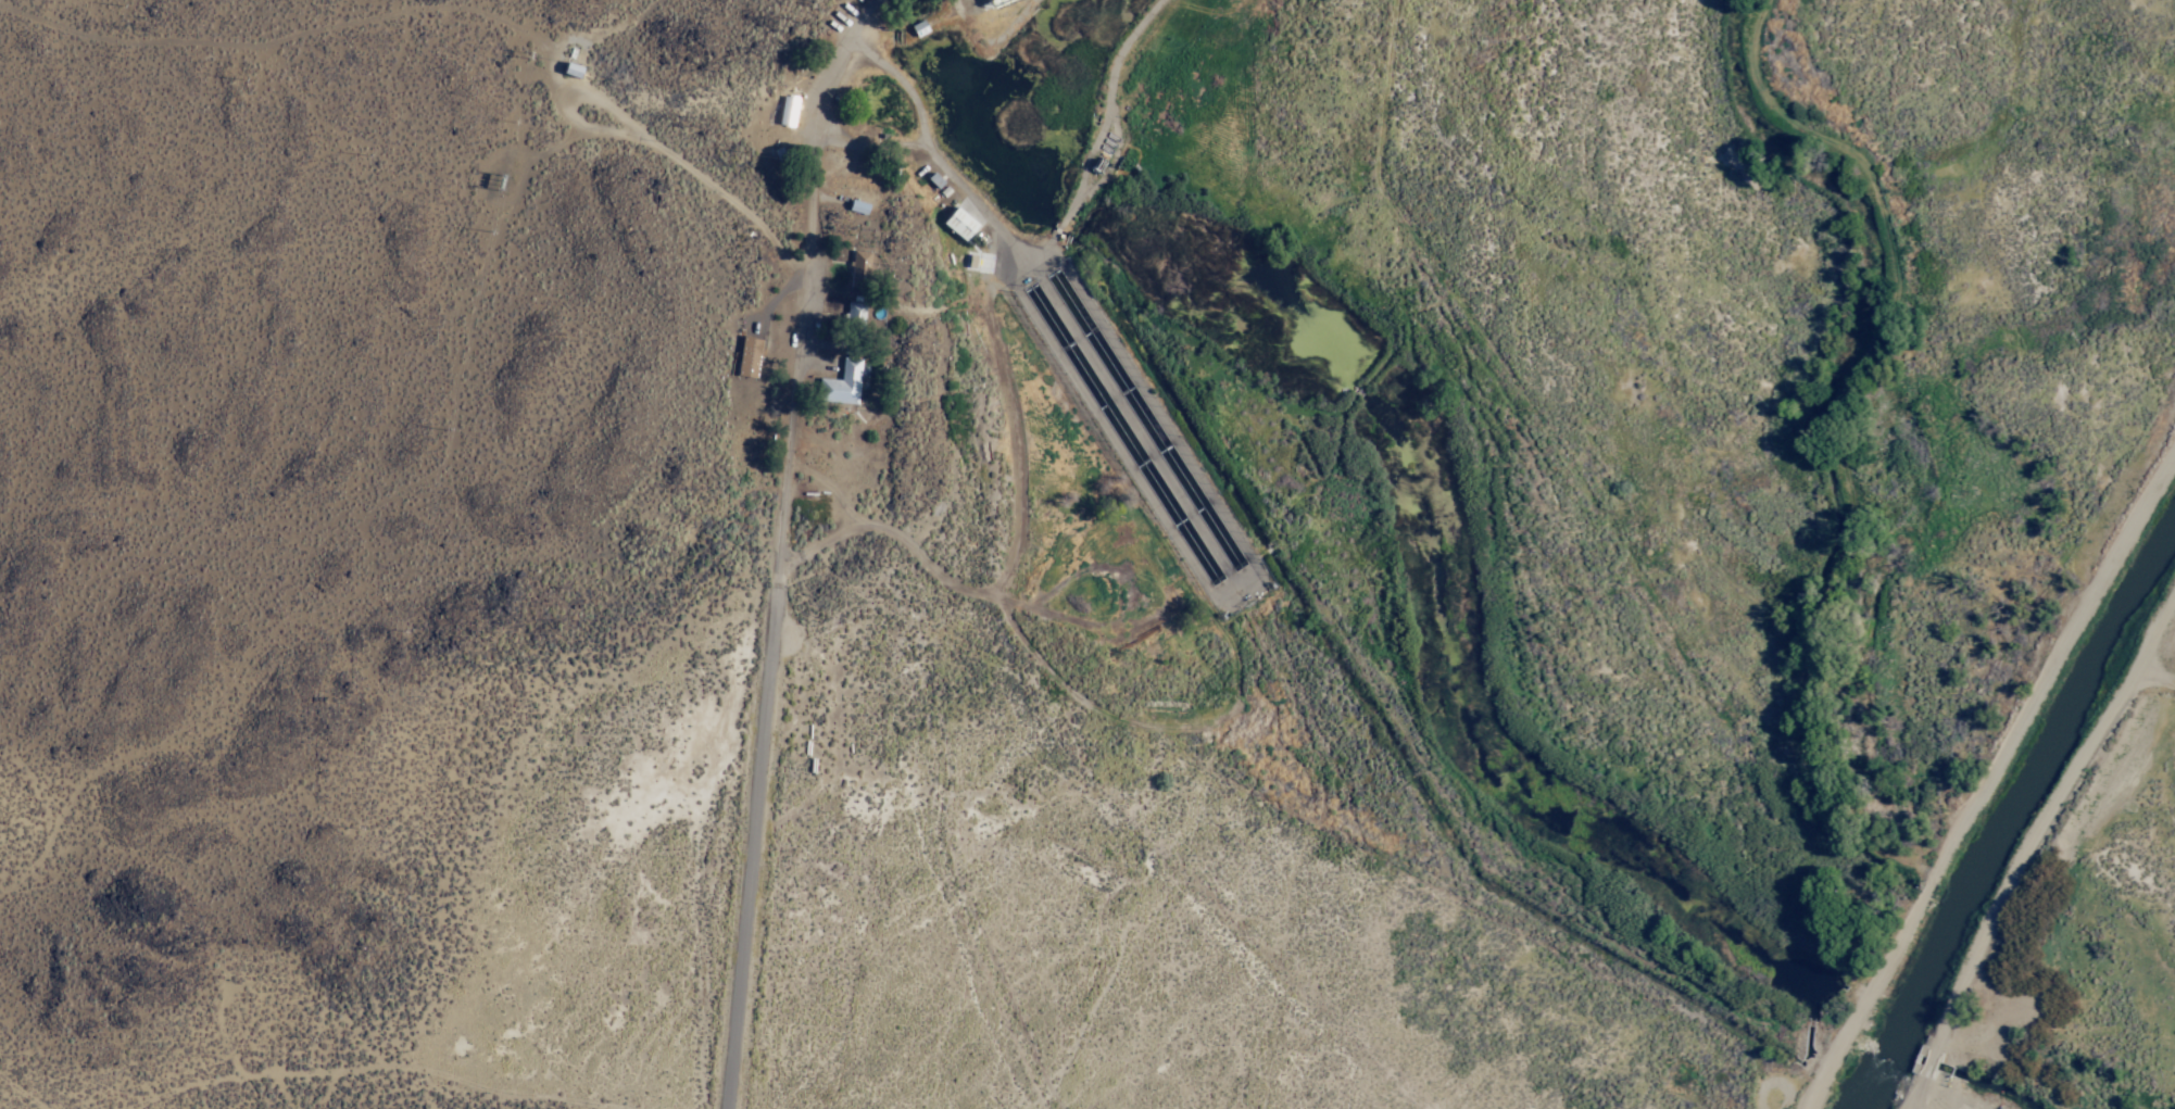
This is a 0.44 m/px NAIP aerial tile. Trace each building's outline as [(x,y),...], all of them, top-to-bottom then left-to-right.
[(910,26),(916,36),(927,30),(922,21),(910,26)] [(563,72),(580,79),(584,68),(567,61),(563,72)] [(778,124),(794,127),(800,98),(783,94),(778,124)] [(934,173),(928,178),(938,189),(944,182),(934,173)] [(868,212),(868,203),(852,202),(851,211),(868,212)] [(980,225),(957,205),(943,223),(966,242),(980,225)] [(977,255),(966,254),(965,267),(975,268),(977,255)] [(866,303),(847,302),(845,325),(864,327),(866,303)] [(762,340),(743,338),(738,377),(757,379),(762,340)] [(822,380),(821,402),(859,404),(862,358),(843,357),(842,381),(822,380)]
